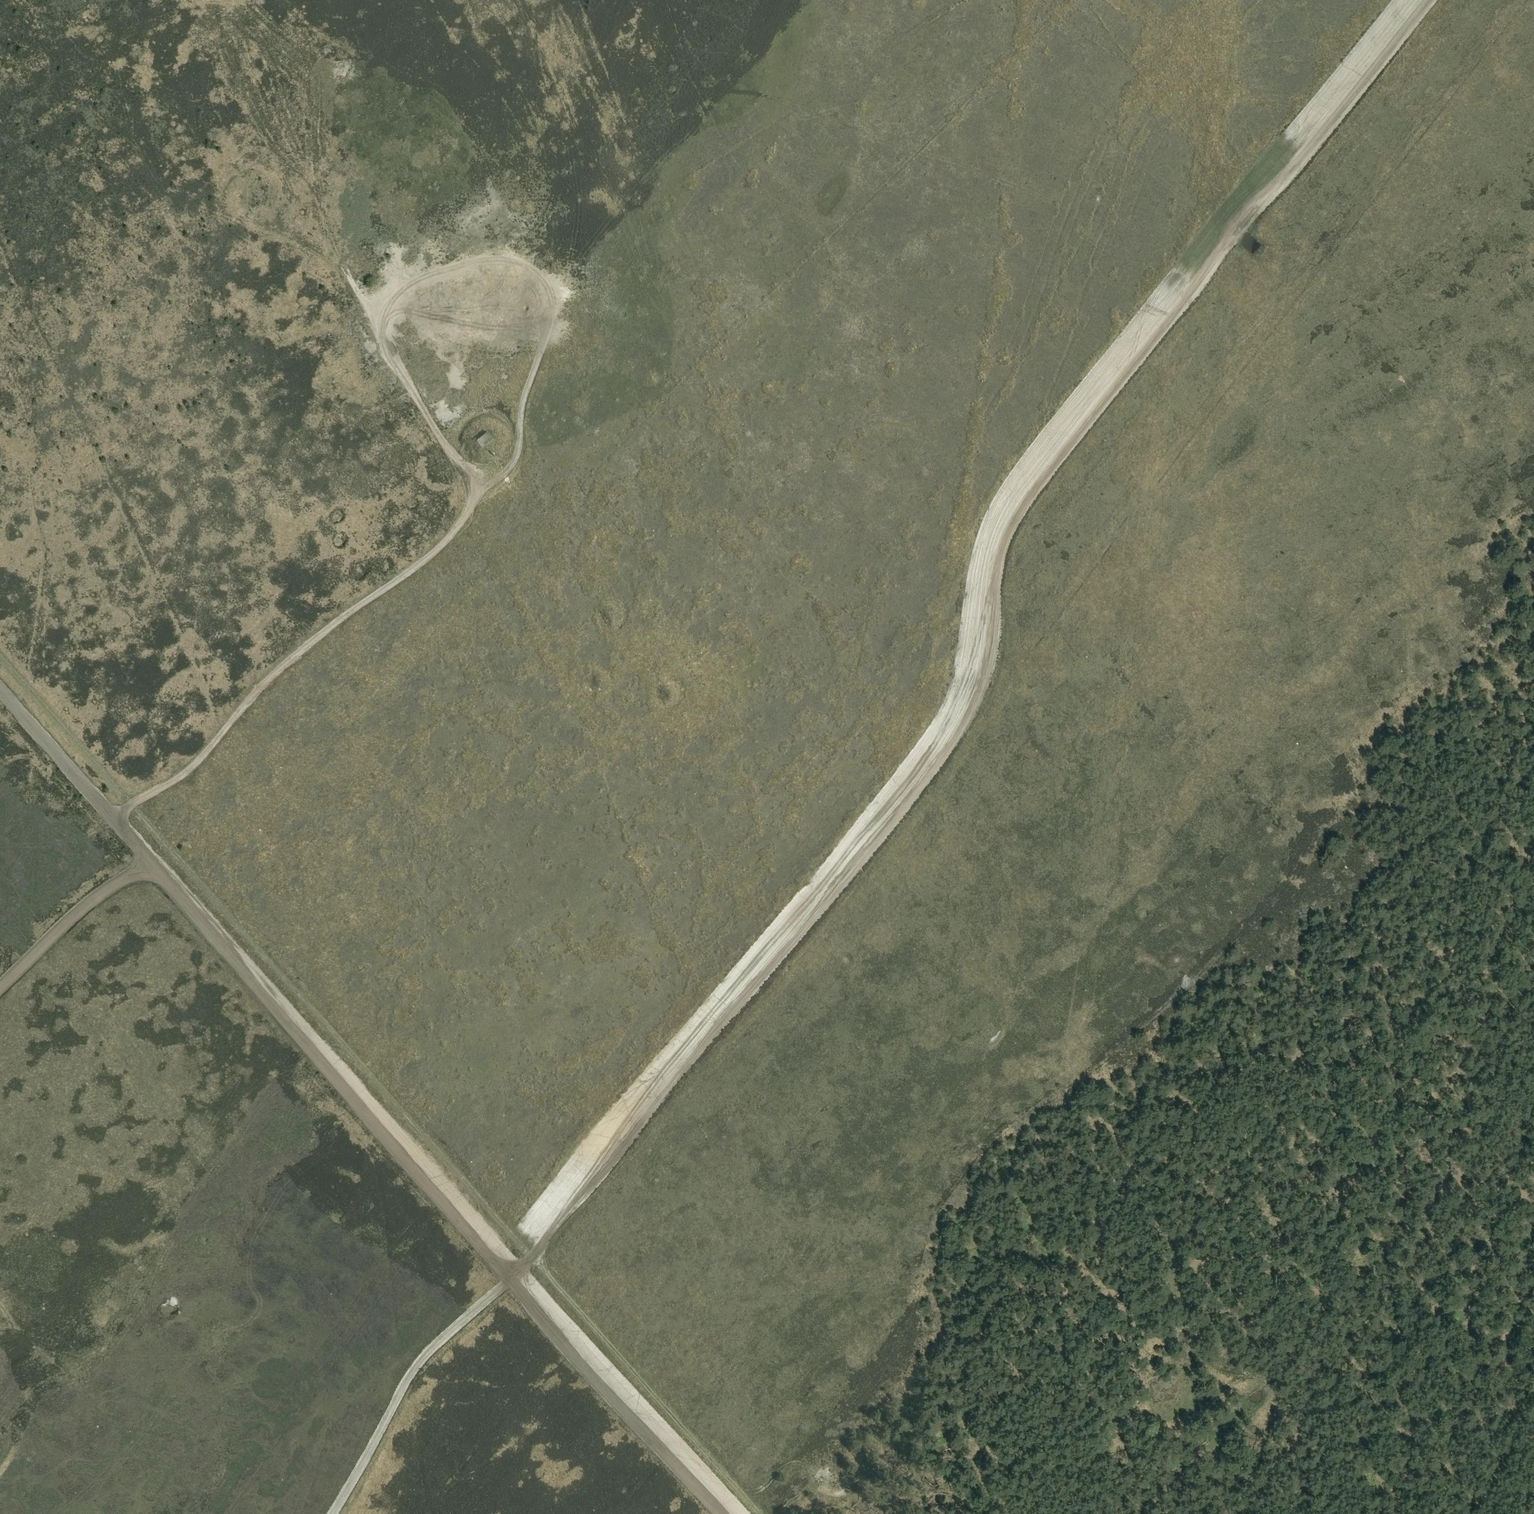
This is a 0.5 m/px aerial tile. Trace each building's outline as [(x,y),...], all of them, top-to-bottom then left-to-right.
[(483,446),(495,438),(489,429),(477,438),(483,446)]
